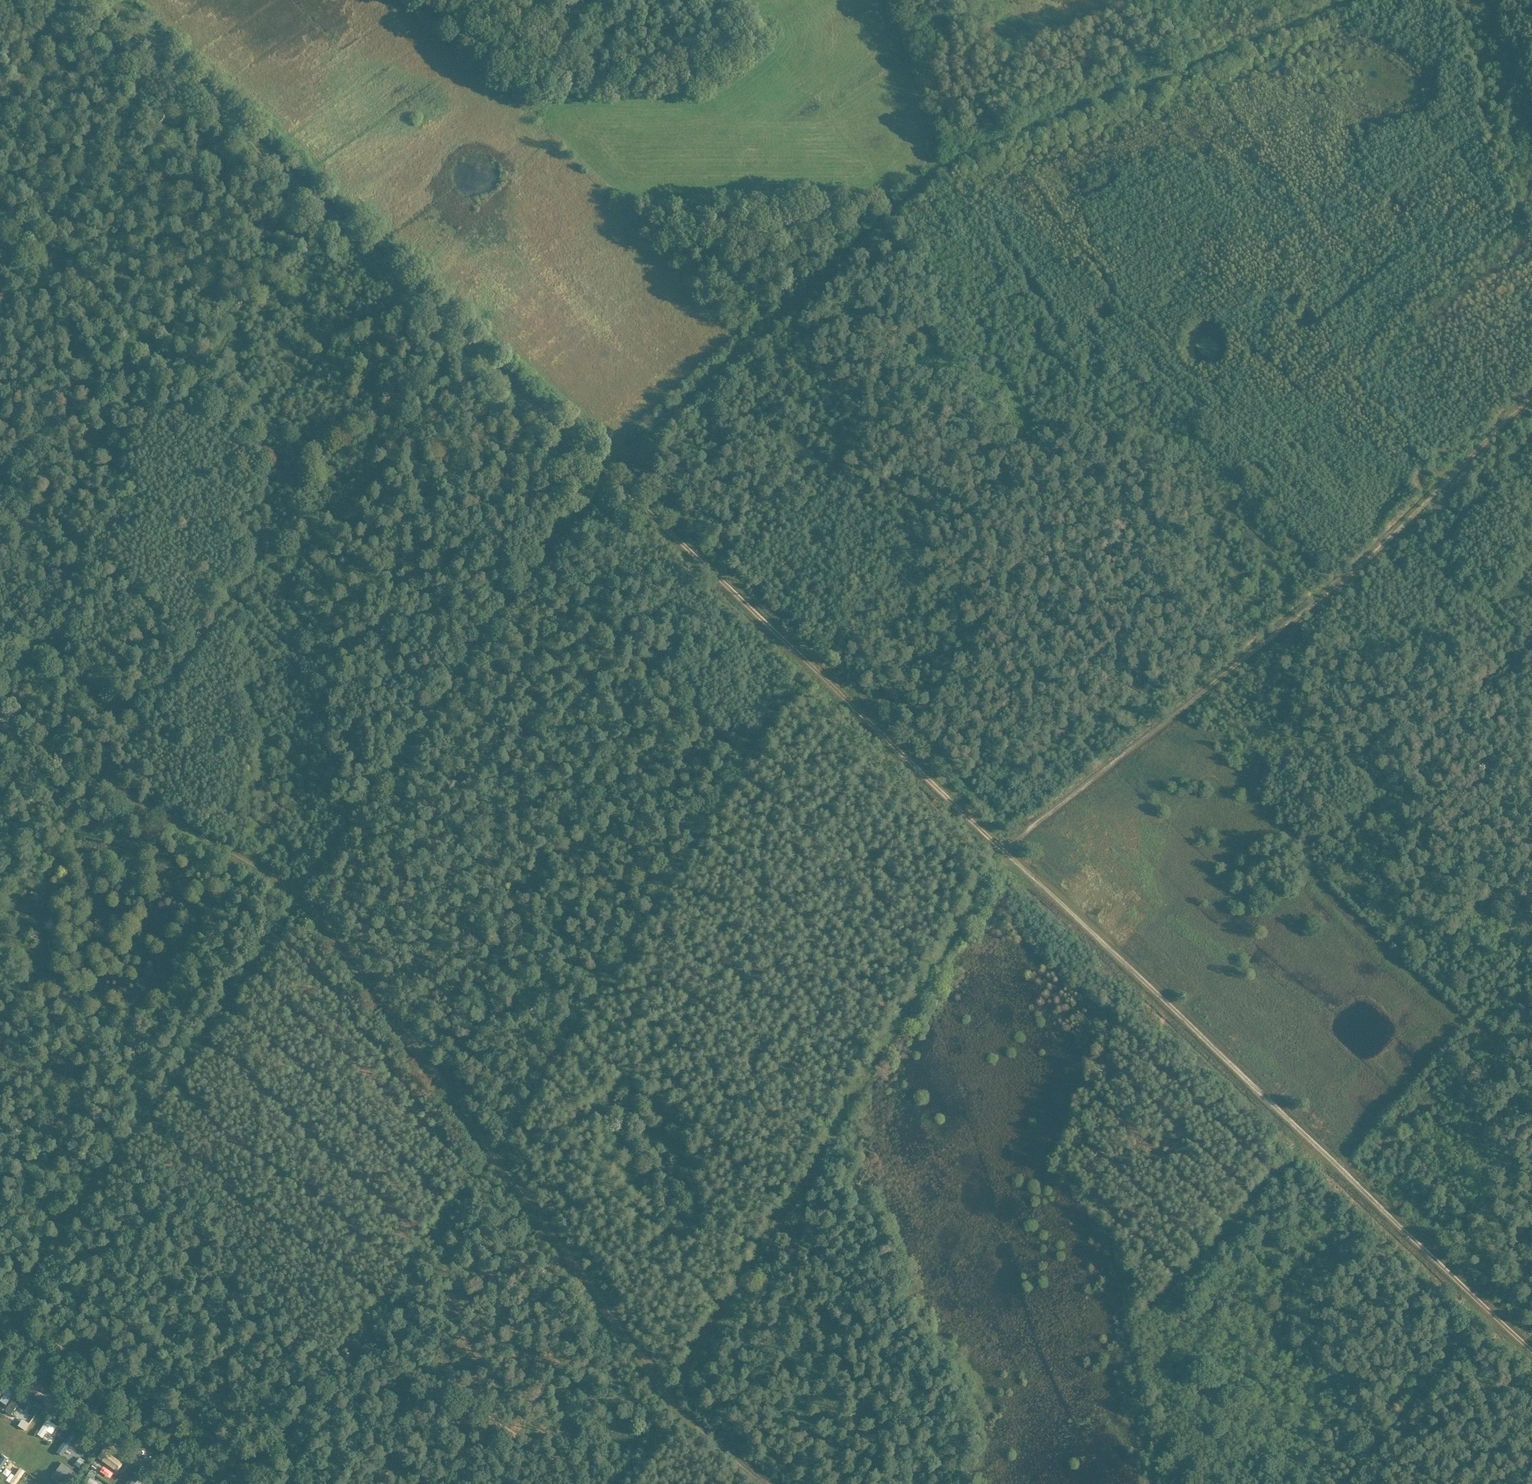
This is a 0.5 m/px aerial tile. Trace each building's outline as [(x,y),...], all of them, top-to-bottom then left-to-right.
[(9,1391),(3,1397),(8,1401),(13,1394),(9,1391)] [(28,1437),(42,1443),(51,1426),(37,1419),(28,1437)] [(62,1428),(58,1435),(63,1438),(67,1432),(62,1428)] [(101,1455),(98,1460),(104,1464),(107,1459),(101,1455)] [(89,1466),(86,1474),(105,1482),(108,1474),(89,1466)] [(6,1475),(0,1470),(0,1481),(3,1483),(8,1483),(19,1473),(13,1468),(6,1475)] [(115,1483),(131,1483),(135,1480),(126,1472),(115,1483)]
